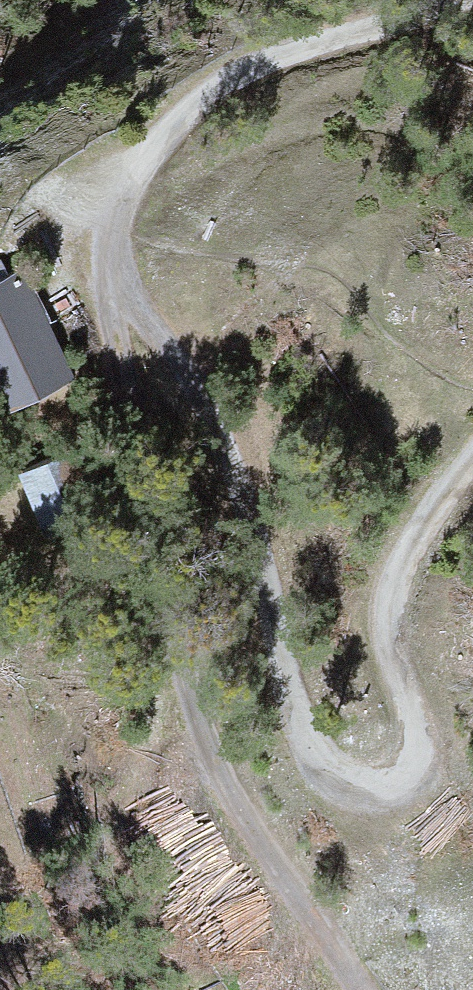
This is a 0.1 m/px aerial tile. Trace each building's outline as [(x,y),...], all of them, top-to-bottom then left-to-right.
[(0,278),(0,420),(49,399),(0,278)]
